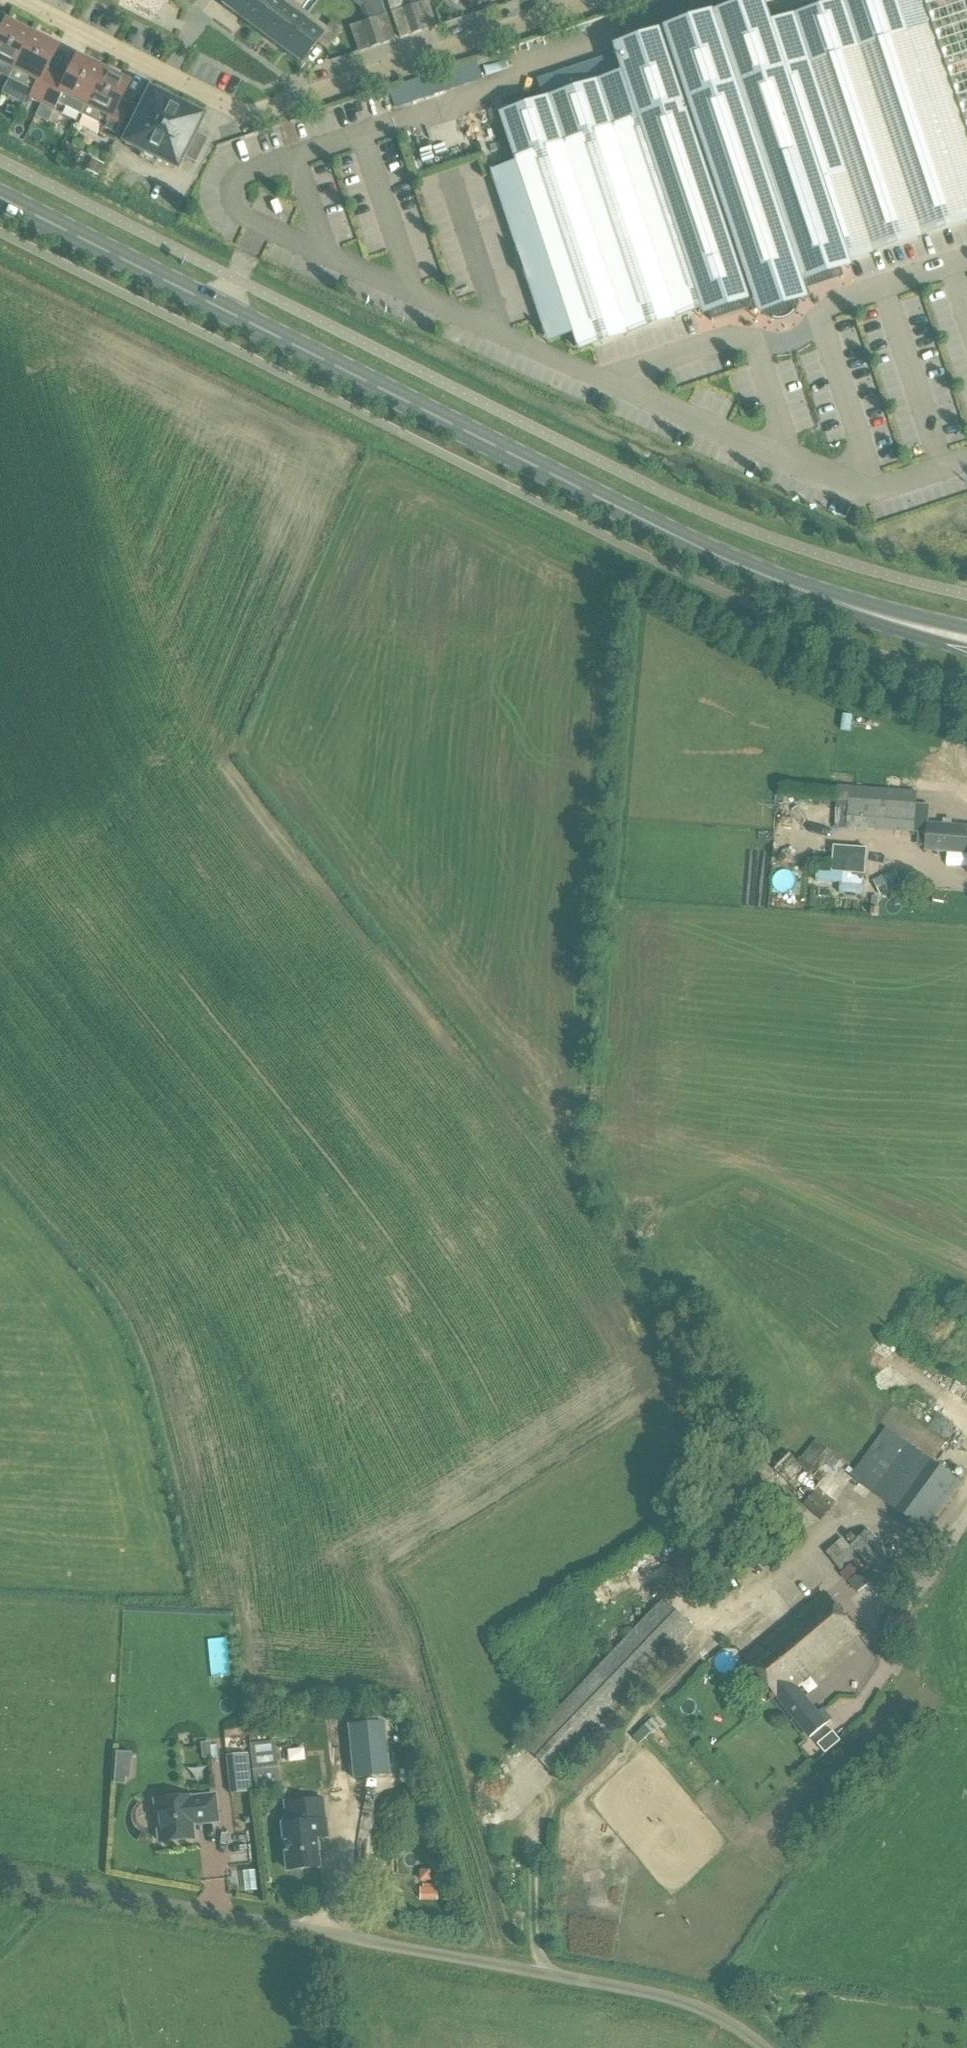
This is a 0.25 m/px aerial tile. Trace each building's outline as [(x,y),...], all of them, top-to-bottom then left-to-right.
[(258,0),(227,0),(222,7),(242,21),(258,0)] [(288,1),(287,0),(258,0),(242,21),(261,36),(288,1)] [(403,10),(405,9),(402,0),(397,0),(388,3),(391,14),(403,10)] [(489,171),(544,337),(568,329),(575,347),(696,307),(698,313),(707,310),(711,322),(713,321),(713,319),(751,307),(752,311),(766,306),(768,310),(771,313),(775,315),(779,315),(781,314),(784,314),(787,311),(789,307),(790,303),(790,299),(803,294),(798,279),(836,267),(840,279),(842,278),(838,266),(848,263),(846,257),(966,217),(966,0),(841,0),(768,24),(761,1),(611,51),(619,74),(497,114),(513,163),(489,171)] [(281,50),(307,15),(288,1),(261,36),(281,50)] [(415,6),(423,31),(435,27),(427,2),(415,6)] [(403,10),(412,35),(423,31),(415,6),(405,9),(403,10)] [(391,14),(400,39),(412,35),(403,10),(391,14)] [(307,15),(281,50),(301,65),(317,44),(327,51),(342,31),(331,23),(327,30),(307,15)] [(374,20),(382,45),(394,41),(386,16),(374,20)] [(374,20),(362,24),(370,49),(382,45),(374,20)] [(13,71),(8,80),(9,80),(31,35),(25,32),(27,28),(14,22),(12,26),(6,23),(0,35),(0,64),(13,71)] [(362,24),(350,28),(358,53),(370,49),(362,24)] [(37,38),(31,35),(9,80),(33,92),(29,99),(41,105),(54,78),(44,73),(56,48),(50,45),(52,41),(39,34),(37,38)] [(65,84),(54,78),(41,105),(53,111),(57,104),(80,116),(103,71),(97,68),(99,64),(85,58),(84,62),(78,59),(65,84)] [(109,74),(103,71),(80,116),(104,128),(101,135),(113,141),(127,114),(115,109),(128,84),(122,81),(124,77),(110,70),(109,74)] [(150,95),(125,145),(175,170),(181,157),(195,165),(208,139),(193,132),(200,120),(150,95)] [(215,161),(281,144),(277,128),(289,125),(290,131),(349,115),(346,105),(210,142),(215,161)] [(888,826),(891,776),(795,769),(792,819),(888,826)] [(917,823),(916,834),(929,835),(928,851),(966,854),(966,827),(931,824),(917,823)] [(825,849),(824,875),(856,876),(857,850),(825,849)] [(897,870),(876,880),(883,895),(904,885),(897,870)] [(909,1357),(902,1365),(928,1386),(935,1377),(909,1357)] [(939,1381),(932,1389),(955,1405),(961,1397),(939,1381)] [(889,1428),(852,1478),(926,1532),(963,1482),(889,1428)] [(818,1440),(802,1459),(820,1474),(836,1454),(818,1440)] [(791,1454),(777,1470),(807,1500),(824,1483),(791,1454)] [(818,1492),(806,1504),(822,1520),(834,1508),(818,1492)] [(871,1530),(852,1547),(880,1577),(899,1559),(871,1530)] [(845,1539),(827,1553),(843,1572),(860,1557),(845,1539)] [(858,1561),(843,1574),(860,1594),(875,1581),(858,1561)] [(827,1594),(748,1660),(813,1738),(830,1724),(799,1687),(862,1635),(827,1594)] [(666,1599),(526,1746),(556,1776),(697,1629),(666,1599)] [(341,1726),(346,1775),(379,1772),(375,1723),(341,1726)] [(833,1732),(819,1744),(827,1754),(841,1742),(833,1732)] [(252,1792),(248,1757),(232,1758),(236,1794),(252,1792)] [(189,1799),(155,1803),(160,1844),(194,1840),(192,1822),(198,1821),(198,1825),(218,1823),(215,1797),(189,1800),(189,1799)] [(289,1828),(284,1828),(289,1872),(319,1869),(316,1840),(320,1839),(318,1825),(324,1824),(322,1803),(287,1807),(289,1828)] [(431,1881),(430,1870),(420,1870),(420,1881),(431,1881)] [(437,1888),(420,1888),(421,1900),(437,1900),(437,1888)]
